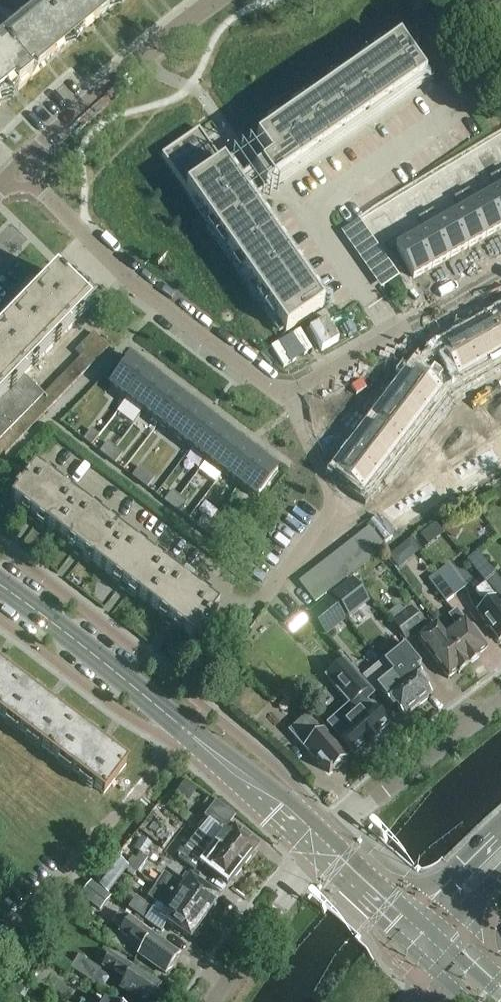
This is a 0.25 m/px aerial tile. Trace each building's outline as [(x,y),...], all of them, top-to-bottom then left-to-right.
[(14,88),(18,92),(32,80),(29,76),(121,0),(54,0),(1,44),(0,42),(0,99),(14,88)] [(475,13),(477,16),(488,8),(482,0),(466,0),(475,13)] [(500,50),(500,30),(492,37),(500,50)] [(253,199),(425,79),(399,42),(256,142),(271,163),(242,183),(253,199)] [(323,308),(199,131),(162,156),(286,334),(323,308)] [(486,197),(500,223),(500,181),(497,174),(490,179),(493,184),(495,188),(497,191),(486,197)] [(461,195),(486,238),(500,229),(500,223),(486,197),(476,203),(474,200),(472,196),(469,190),(461,195)] [(461,211),(450,217),(468,248),(486,238),(461,195),(454,199),(457,205),(459,208),(461,211)] [(433,211),(425,215),(450,258),(468,248),(450,217),(440,223),(438,220),(436,216),(433,211)] [(425,232),(414,237),(432,268),(450,258),(425,215),(418,219),(421,225),(423,229),(425,232)] [(400,236),(386,244),(390,252),(396,249),(413,279),(432,268),(414,237),(404,243),(402,241),(400,237),(400,236)] [(43,398),(43,397),(24,378),(90,310),(65,285),(66,285),(61,280),(56,276),(0,334),(0,442),(4,438),(9,432),(15,426),(20,421),(26,415),(32,409),(37,403),(43,398)] [(469,337),(490,373),(500,366),(500,328),(497,321),(493,323),(489,321),(478,327),(477,332),(469,337)] [(93,334),(84,343),(90,349),(93,346),(99,340),(93,334)] [(445,350),(440,353),(443,358),(461,389),(490,373),(469,337),(461,341),(456,339),(445,345),(445,350)] [(108,349),(99,340),(93,346),(103,354),(108,349)] [(82,357),(88,351),(90,349),(84,343),(75,353),(81,358),(82,357)] [(93,346),(90,349),(88,351),(97,360),(103,354),(93,346)] [(88,351),(82,357),(91,366),(97,360),(88,351)] [(82,357),(81,358),(77,363),(86,372),(91,366),(82,357)] [(428,367),(420,377),(448,398),(450,395),(461,389),(443,358),(428,367)] [(131,360),(109,388),(126,401),(148,373),(131,360)] [(77,363),(71,369),(80,378),(86,372),(77,363)] [(71,369),(65,374),(74,383),(80,378),(71,369)] [(148,373),(126,401),(142,413),(164,385),(148,373)] [(400,392),(395,399),(427,424),(448,398),(420,377),(415,373),(411,377),(406,377),(403,382),(399,387),(400,392)] [(65,374),(60,380),(69,389),(74,383),(65,374)] [(60,380),(54,386),(63,395),(69,389),(60,380)] [(164,385),(142,413),(158,425),(180,397),(164,385)] [(54,386),(48,392),(58,401),(63,395),(54,386)] [(48,392),(43,397),(43,398),(52,406),(58,401),(48,392)] [(180,397),(158,425),(174,438),(196,409),(180,397)] [(52,406),(43,398),(37,403),(46,412),(52,406)] [(378,421),(375,425),(408,450),(427,424),(395,399),(389,407),(384,406),(376,416),(378,421)] [(46,412),(37,403),(32,409),(41,418),(46,412)] [(41,418),(32,409),(26,415),(35,424),(41,418)] [(196,409),(174,438),(190,450),(212,422),(196,409)] [(35,424),(26,415),(20,421),(30,430),(35,424)] [(20,421),(15,426),(24,435),(30,430),(20,421)] [(212,422),(190,450),(206,462),(228,434),(212,422)] [(362,443),(356,450),(389,475),(408,450),(375,425),(373,428),(367,428),(360,438),(362,443)] [(15,426),(9,432),(18,441),(24,435),(15,426)] [(9,432),(4,438),(13,447),(18,441),(9,432)] [(91,432),(84,441),(91,447),(99,437),(91,432)] [(228,434),(206,462),(223,474),(244,446),(228,434)] [(0,442),(0,446),(7,453),(13,447),(4,438),(0,442)] [(108,444),(100,454),(107,459),(115,449),(108,444)] [(244,446),(223,474),(239,487),(260,458),(244,446)] [(115,449),(107,459),(114,465),(122,455),(115,449)] [(491,449),(484,453),(490,465),(497,460),(491,449)] [(339,472),(336,476),(346,484),(342,489),(365,506),(389,475),(356,450),(350,457),(345,457),(337,467),(339,472)] [(484,453),(477,458),(483,469),(490,465),(484,453)] [(260,458),(239,487),(255,500),(277,471),(260,458)] [(477,458),(469,462),(476,473),(483,469),(477,458)] [(469,462),(462,466),(468,477),(476,473),(469,462)] [(462,466),(455,470),(461,481),(468,477),(462,466)] [(39,522),(57,536),(81,505),(34,469),(19,490),(18,489),(15,494),(16,494),(11,501),(30,515),(27,519),(36,526),(39,522)] [(140,469),(132,478),(139,484),(147,474),(140,469)] [(147,474),(139,484),(147,489),(154,479),(147,474)] [(436,481),(429,485),(435,496),(442,492),(436,481)] [(429,485),(421,489),(428,500),(435,496),(429,485)] [(421,489),(414,493),(420,504),(428,500),(421,489)] [(172,493),(164,503),(172,508),(179,499),(172,493)] [(414,493),(407,497),(413,508),(420,504),(414,493)] [(407,497),(400,501),(406,512),(413,508),(407,497)] [(179,499),(172,508),(179,514),(186,504),(179,499)] [(400,501),(392,506),(399,517),(406,512),(400,501)] [(84,557),(103,571),(127,539),(81,505),(57,536),(75,550),(72,554),(81,561),(84,557)] [(204,518),(197,527),(204,533),(211,523),(204,518)] [(442,532),(456,540),(463,528),(450,520),(442,532)] [(211,523),(204,533),(211,538),(218,529),(211,523)] [(369,529),(359,537),(375,556),(385,548),(369,529)] [(359,537),(350,544),(365,564),(375,556),(359,537)] [(130,592),(148,606),(172,574),(127,539),(103,571),(121,585),(118,589),(127,596),(130,592)] [(350,544),(340,552),(355,572),(365,564),(350,544)] [(388,558),(397,569),(413,557),(404,545),(388,558)] [(340,552),(330,560),(345,579),(355,572),(340,552)] [(466,562),(485,585),(495,577),(477,554),(466,562)] [(330,560),(320,568),(335,587),(345,579),(330,560)] [(448,567),(438,574),(455,597),(465,589),(448,567)] [(320,568),(310,575),(325,595),(335,587),(320,568)] [(172,574),(148,606),(167,620),(164,624),(173,631),(176,627),(195,640),(199,634),(200,635),(204,631),(203,630),(218,609),(172,574)] [(455,597),(438,574),(429,581),(446,604),(455,597)] [(325,595),(310,575),(300,583),(315,603),(325,595)] [(366,601),(351,582),(332,597),(347,616),(366,601)] [(476,612),(498,642),(500,640),(500,607),(484,585),(475,592),(485,605),(476,612)] [(347,621),(329,598),(308,614),(326,637),(347,621)] [(392,623),(406,642),(425,628),(411,609),(392,623)] [(457,628),(445,637),(469,668),(479,660),(477,658),(486,651),(480,643),(480,642),(472,631),(472,632),(456,611),(448,617),(457,628)] [(437,625),(418,639),(433,660),(441,671),(448,680),(457,673),(458,675),(469,668),(445,637),(437,625)] [(403,646),(382,662),(393,676),(419,707),(427,700),(426,699),(430,695),(422,685),(425,683),(416,671),(420,668),(403,646)] [(388,726),(372,708),(371,709),(361,697),(368,690),(342,661),(324,677),(349,705),(327,725),(339,738),(338,739),(354,757),(365,747),(368,750),(380,739),(377,736),(388,726)] [(382,662),(362,679),(374,693),(377,690),(393,709),(395,707),(403,717),(408,713),(409,715),(419,707),(393,676),(382,662)] [(33,741),(55,711),(0,669),(0,716),(33,741)] [(296,698),(288,688),(280,695),(288,705),(296,698)] [(55,711),(33,741),(104,795),(126,765),(55,711)] [(316,763),(318,762),(329,774),(333,771),(336,771),(341,767),(341,763),(345,760),(307,716),(288,732),(316,763)] [(209,811),(214,805),(208,799),(203,806),(209,811)] [(224,834),(215,846),(242,867),(243,865),(246,866),(251,859),(250,856),(257,847),(229,826),(235,818),(216,803),(214,805),(209,811),(204,818),(224,834)] [(242,867),(215,846),(198,834),(178,860),(194,873),(199,866),(226,887),(234,878),(236,878),(242,871),(241,868),(242,867)] [(143,857),(151,846),(142,840),(134,851),(143,857)] [(138,874),(147,861),(139,856),(136,860),(132,858),(126,866),(138,874)] [(118,881),(128,868),(120,862),(110,875),(118,881)] [(164,876),(156,887),(203,920),(209,912),(212,911),(216,906),(216,903),(217,900),(189,881),(183,889),(164,876)] [(82,899),(100,913),(111,899),(94,886),(82,899)] [(203,920),(156,887),(148,898),(168,912),(162,921),(190,940),(191,938),(195,937),(198,932),(198,928),(203,920)] [(128,910),(136,916),(144,922),(152,911),(136,899),(128,910)] [(143,948),(138,956),(165,975),(168,972),(172,969),(174,963),(179,956),(119,914),(111,925),(143,948)] [(140,1001),(153,1001),(157,996),(154,995),(159,986),(109,956),(103,966),(126,980),(120,990),(140,1001)] [(70,971),(93,984),(100,971),(78,958),(70,971)] [(18,997),(25,985),(0,971),(0,987),(18,997)]
